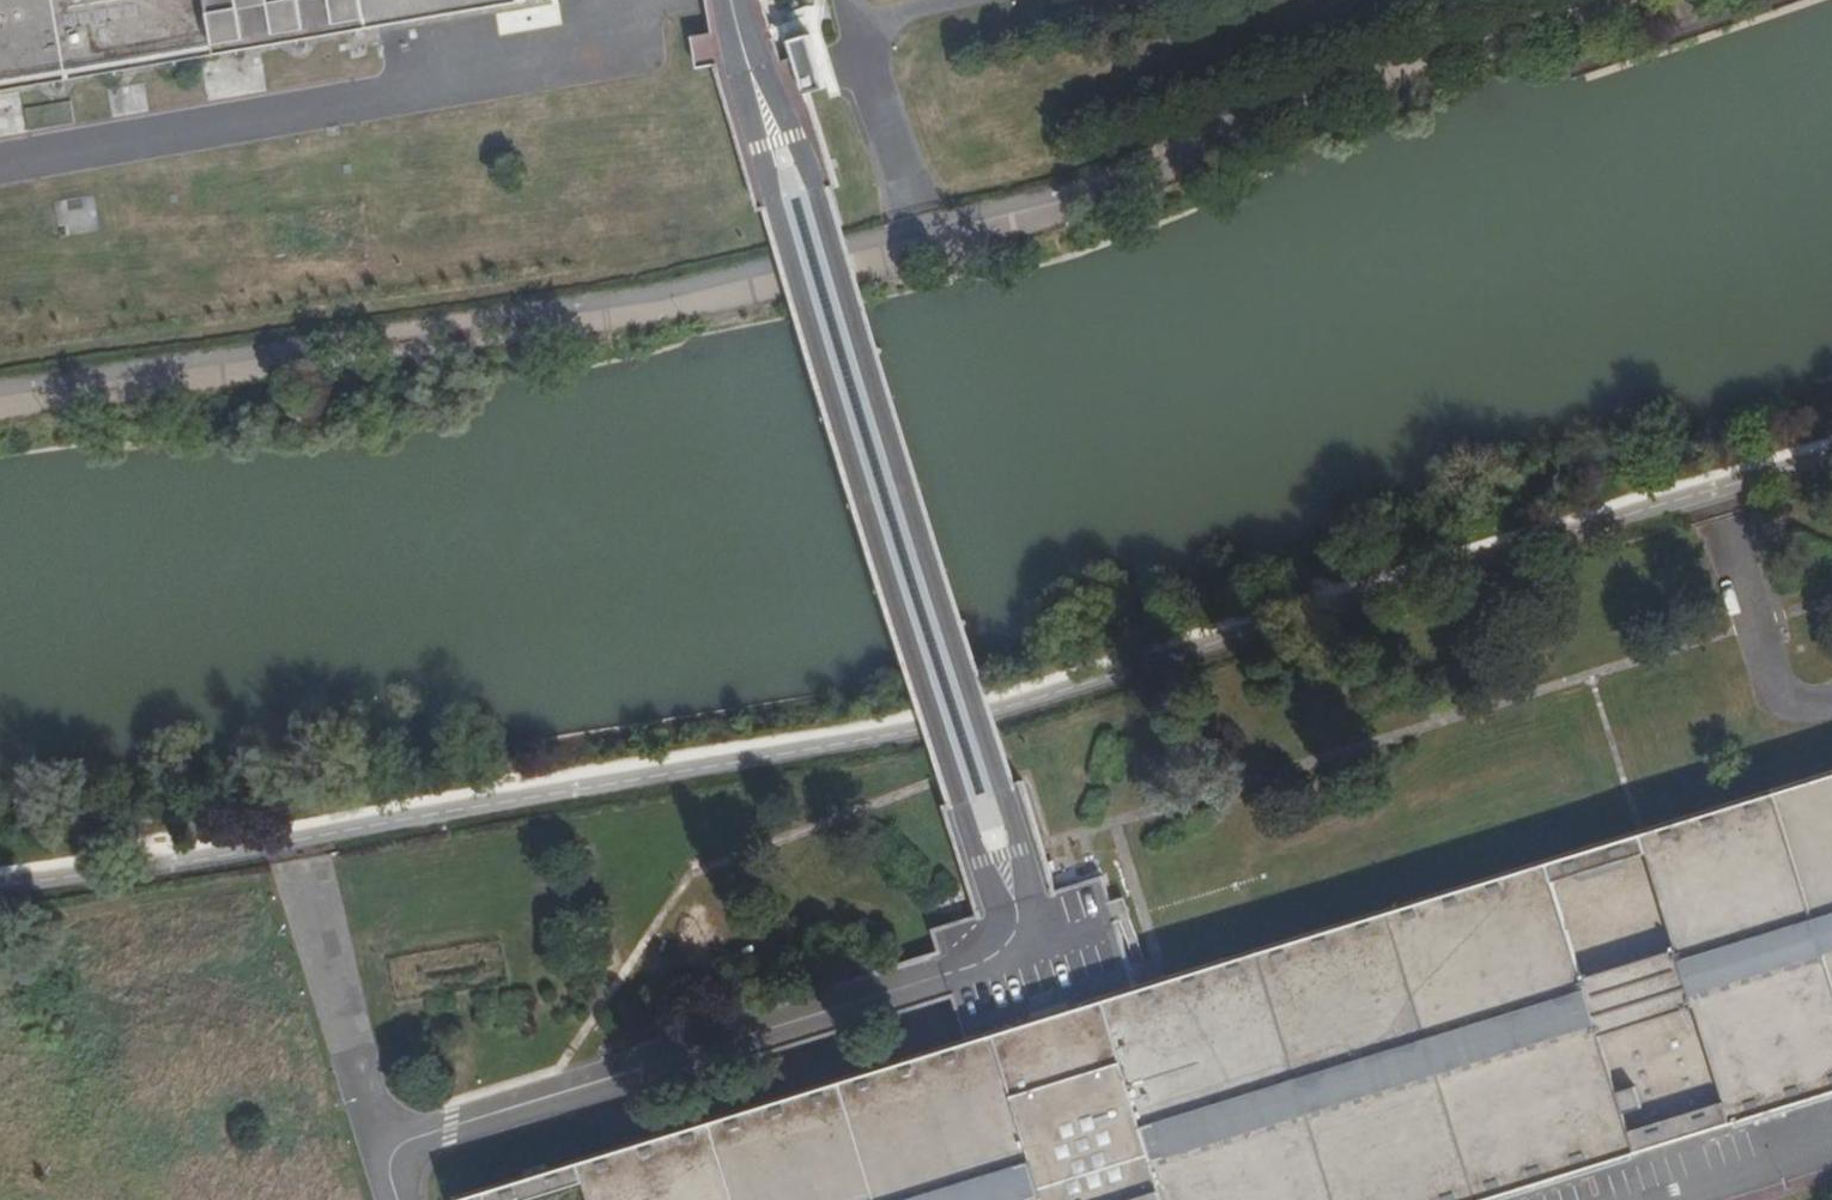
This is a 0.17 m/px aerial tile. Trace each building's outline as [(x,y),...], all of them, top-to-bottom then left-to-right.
[(224,50),(225,54),(527,1),(526,0),(0,0),(0,88),(224,50)] [(823,85),(806,36),(790,42),(807,91),(823,85)] [(1148,999),(1114,886),(1072,899),(1038,788),(958,813),(992,923),(944,938),(951,959),(651,1051),(660,1079),(667,1101),(966,1010),(979,1051),(495,1199),(1521,1199),(1750,1130),(1831,1105),(1831,789),(1148,999)]
